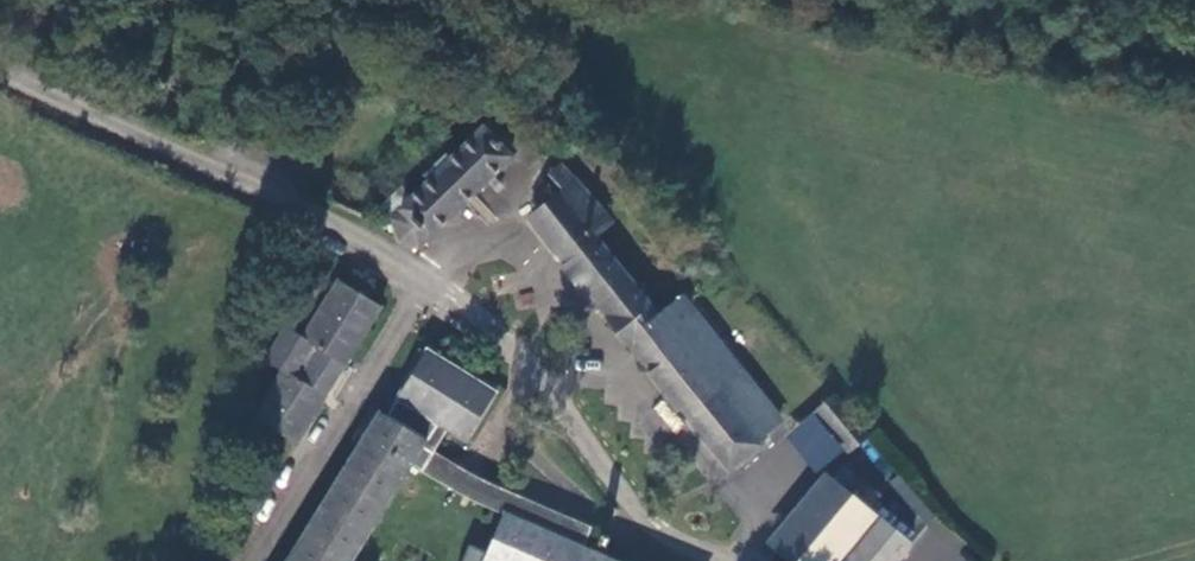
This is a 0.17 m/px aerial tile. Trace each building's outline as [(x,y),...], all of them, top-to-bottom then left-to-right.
[(382,220),(403,245),(418,250),(506,154),(478,119),(434,165),(425,157),(407,177),(416,182),(397,202),(381,184),(353,216),(366,222),(371,213),(379,221),(382,220)] [(573,223),(589,209),(553,166),(537,179),(551,196),(516,225),(725,474),(758,447),(754,443),(777,424),(736,375),(741,370),(736,364),(740,361),(736,355),(730,360),(676,295),(651,316),(573,223)] [(338,367),(376,310),(335,282),(296,339),(278,326),(257,358),(279,372),(248,418),(288,444),(332,378),(311,363),(318,353),(338,367)] [(421,452),(436,431),(453,441),(481,398),(414,353),(371,419),(360,412),(266,560),(340,560),(400,467),(410,470),(421,452)] [(838,458),(856,445),(825,402),(808,416),(838,458)] [(497,513),(580,549),(590,530),(421,452),(410,470),(497,513)] [(883,499),(843,468),(832,484),(871,515),(883,499)] [(781,560),(905,560),(914,551),(895,534),(871,515),(832,484),(769,552),(781,560)] [(580,549),(497,513),(483,546),(466,539),(455,560),(606,560),(580,549)] [(895,534),(914,551),(921,541),(902,527),(895,534)]
